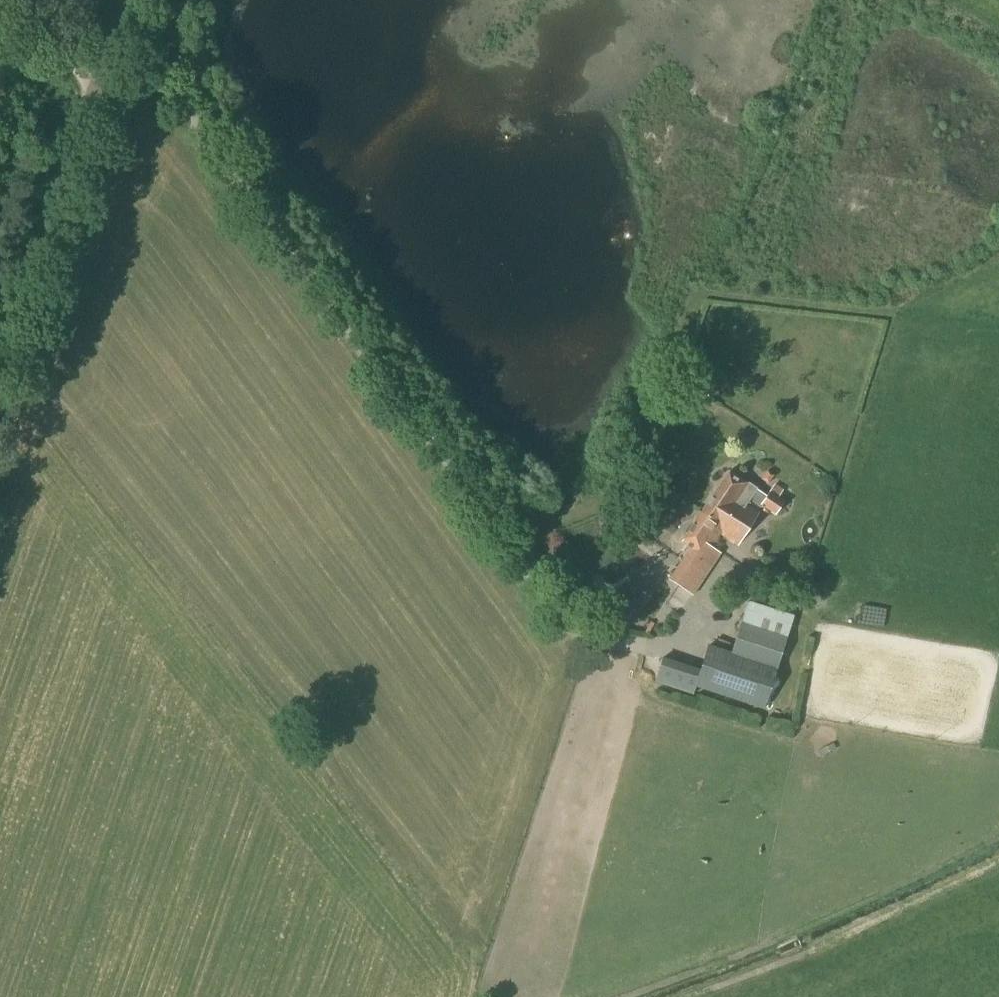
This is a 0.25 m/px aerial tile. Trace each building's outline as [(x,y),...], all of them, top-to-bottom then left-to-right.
[(683,558),(670,578),(693,593),(720,553),(710,546),(719,533),(738,545),(758,513),(745,504),(748,500),(761,509),(763,506),(775,514),(783,502),(777,498),(782,491),(774,485),(766,496),(729,471),(681,541),(690,548),(683,558)] [(628,620),(640,603),(625,593),(614,610),(628,620)] [(763,708),(786,638),(793,615),(748,601),(740,623),(730,654),(708,646),(698,669),(659,660),(654,681),(653,684),(693,693),(694,686),(763,708)]
